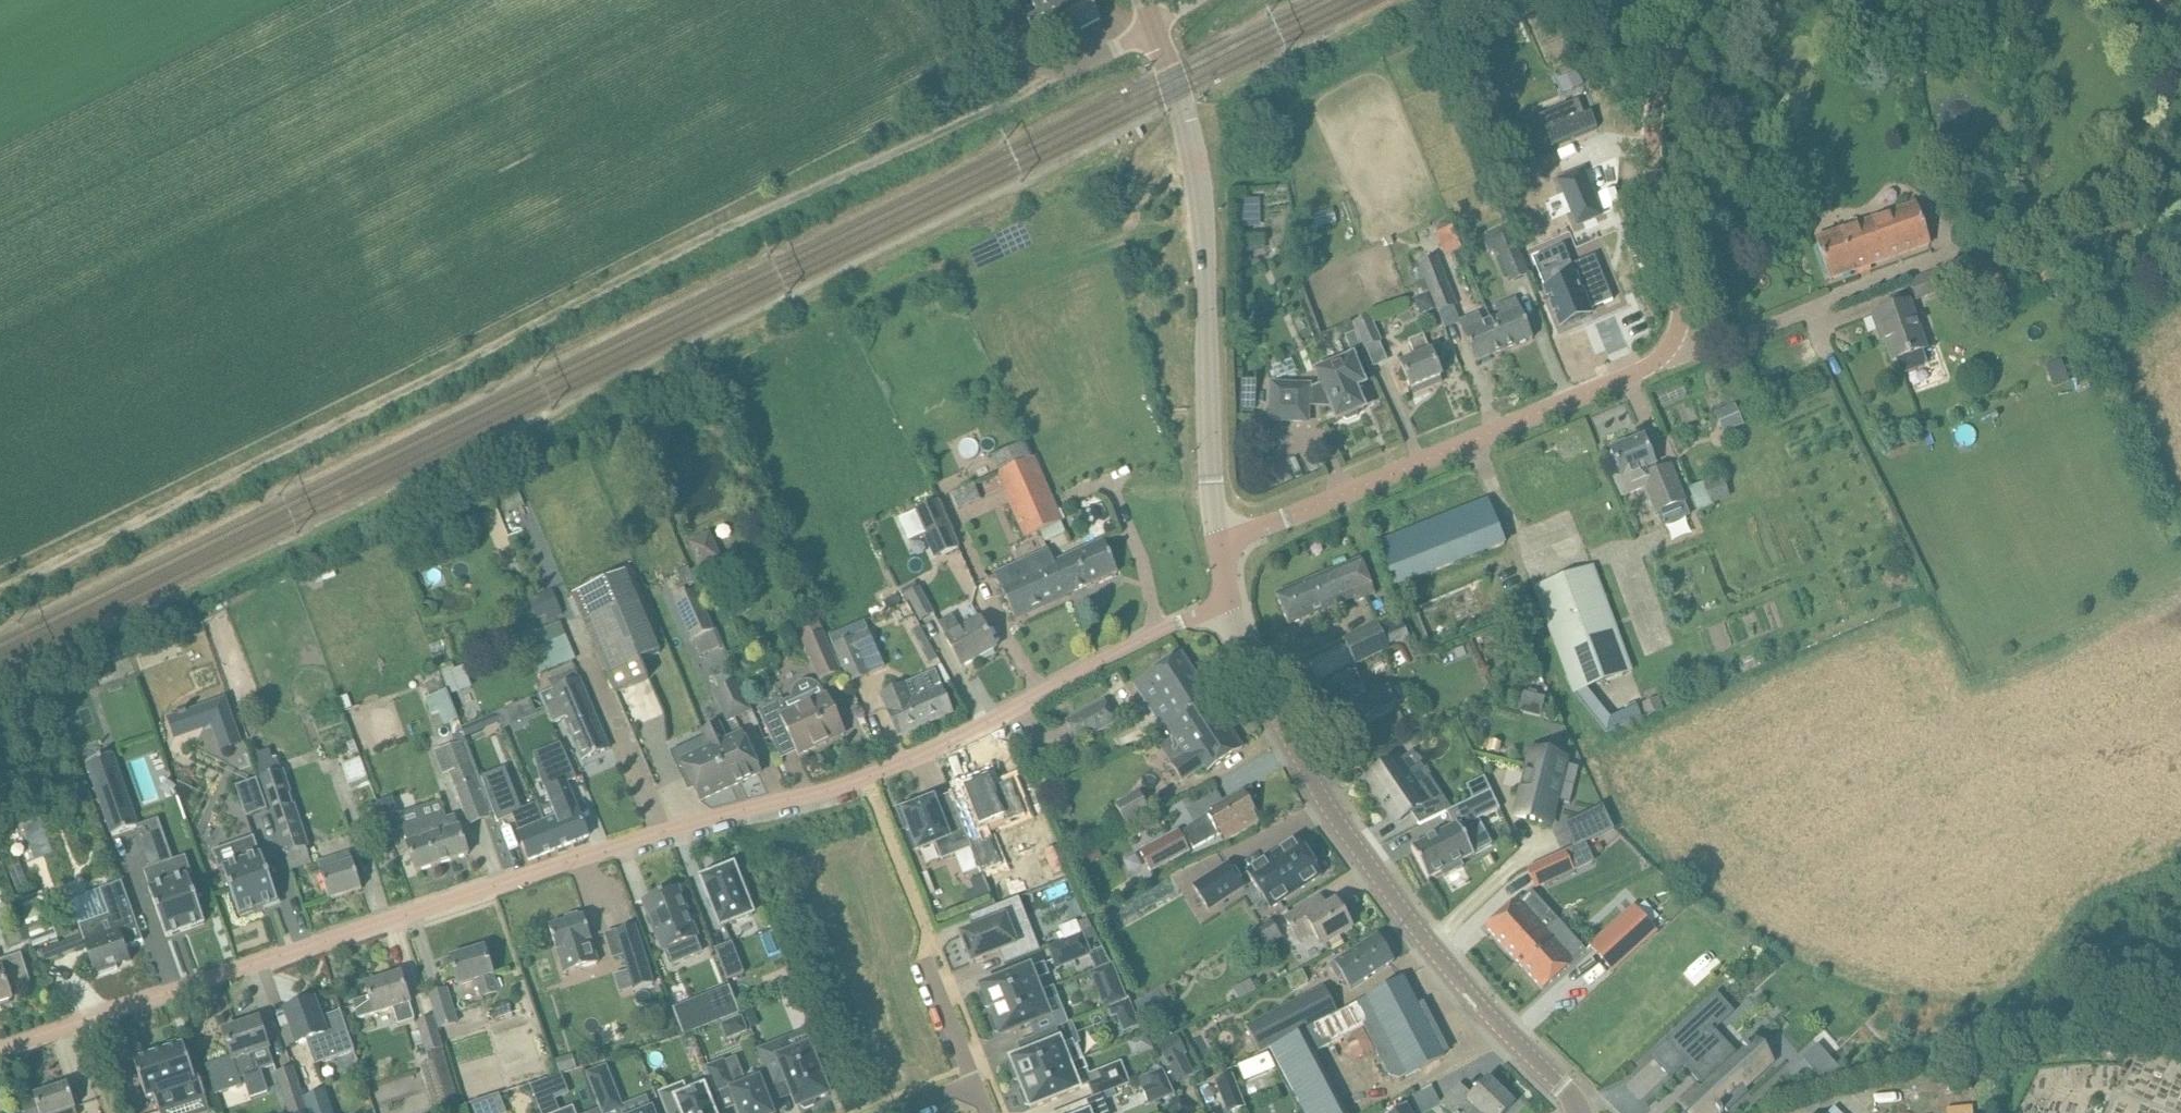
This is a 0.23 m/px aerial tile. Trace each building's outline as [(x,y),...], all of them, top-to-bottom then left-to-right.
[(1029,21),(1045,50),(1101,20),(1090,0),(1067,0),(1066,1),(1066,0),(1032,0),(1039,15),(1029,21)] [(1539,2),(1542,10),(1558,3),(1556,0),(1538,0),(1539,2)] [(1583,85),(1578,72),(1567,76),(1573,89),(1583,85)] [(1544,132),(1546,131),(1553,148),(1595,131),(1588,114),(1584,116),(1577,99),(1537,116),(1544,132)] [(2172,136),(2180,153),(2180,131),(2172,136)] [(1559,181),(1578,225),(1602,215),(1583,171),(1559,181)] [(1915,204),(1816,239),(1830,280),(1929,245),(1915,204)] [(1451,227),(1436,234),(1446,256),(1452,253),(1459,270),(1468,266),(1462,249),(1464,248),(1454,226),(1451,227)] [(1513,234),(1494,242),(1511,282),(1529,275),(1513,234)] [(1436,258),(1419,265),(1439,312),(1455,305),(1436,258)] [(1574,278),(1546,290),(1561,327),(1591,315),(1582,294),(1594,289),(1602,309),(1618,302),(1601,260),(1571,272),(1574,278)] [(1935,271),(1908,281),(1915,301),(1942,292),(1935,271)] [(1500,318),(1492,322),(1505,351),(1533,339),(1524,319),(1516,299),(1496,307),(1500,318)] [(1893,308),(1873,315),(1879,334),(1884,335),(1893,361),(1897,360),(1901,371),(1906,373),(1923,367),(1925,363),(1921,351),(1926,350),(1909,302),(1893,308)] [(1479,314),(1459,323),(1468,343),(1476,363),(1505,351),(1492,322),(1484,325),(1479,314)] [(1369,317),(1353,325),(1365,349),(1381,342),(1369,317)] [(1354,334),(1345,338),(1351,352),(1360,348),(1354,334)] [(1416,358),(1401,364),(1403,370),(1412,390),(1413,389),(1415,395),(1433,387),(1431,382),(1442,377),(1433,357),(1431,352),(1430,352),(1423,336),(1409,342),(1416,358)] [(1272,384),(1270,421),(1308,423),(1309,404),(1315,404),(1315,406),(1331,407),(1337,422),(1344,419),(1347,422),(1355,418),(1358,417),(1358,413),(1365,410),(1364,407),(1372,404),(1364,386),(1365,385),(1353,357),(1316,373),(1322,386),(1309,391),(1310,386),(1272,384)] [(1732,405),(1716,412),(1720,422),(1725,432),(1741,425),(1736,415),(1732,405)] [(1613,450),(1611,451),(1620,474),(1615,477),(1623,496),(1645,487),(1656,513),(1660,524),(1690,512),(1685,501),(1679,486),(1671,466),(1656,472),(1654,466),(1655,465),(1644,438),(1628,444),(1625,441),(1613,446),(1613,450)] [(1033,458),(998,474),(1012,506),(1047,490),(1033,458)] [(1704,481),(1688,486),(1697,512),(1712,506),(1711,503),(1730,496),(1723,476),(1704,482),(1704,481)] [(957,492),(967,519),(1006,504),(996,478),(957,492)] [(1047,490),(1012,506),(1027,538),(1040,531),(1061,522),(1051,500),(1047,490)] [(1487,500),(1377,543),(1385,564),(1394,587),(1453,564),(1453,565),(1504,545),(1487,500)] [(937,501),(912,512),(934,558),(959,547),(937,501)] [(711,536),(691,545),(703,570),(722,561),(711,536)] [(1104,541),(1054,562),(1068,595),(1118,573),(1104,541)] [(1049,550),(995,573),(1006,599),(1015,619),(1068,595),(1054,562),(1049,550)] [(1309,582),(1276,595),(1289,626),(1309,618),(1355,599),(1356,603),(1376,595),(1370,581),(1361,560),(1309,582)] [(1592,567),(1535,589),(1574,693),(1631,672),(1592,567)] [(624,574),(572,596),(614,694),(649,679),(641,661),(659,654),(624,574)] [(920,589),(907,596),(921,621),(933,614),(920,589)] [(553,592),(539,597),(540,601),(547,618),(549,622),(563,617),(553,592)] [(696,593),(677,601),(693,639),(712,631),(696,593)] [(884,603),(889,611),(889,612),(903,604),(898,595),(895,597),(884,603)] [(953,616),(938,624),(946,639),(951,649),(962,668),(996,649),(986,630),(981,620),(961,631),(953,616)] [(1396,618),(1380,625),(1389,648),(1405,641),(1396,618)] [(563,621),(537,633),(553,669),(579,657),(563,621)] [(857,624),(829,636),(833,646),(850,683),(870,674),(861,655),(875,648),(868,632),(863,621),(857,624)] [(1379,629),(1347,645),(1358,667),(1390,651),(1379,629)] [(823,633),(804,642),(815,668),(821,681),(841,672),(834,659),(823,633)] [(1181,655),(1136,685),(1166,731),(1211,701),(1181,655)] [(553,690),(540,695),(553,724),(565,719),(574,740),(583,760),(610,749),(601,729),(575,668),(549,680),(553,690)] [(454,669),(442,674),(448,690),(460,685),(454,669)] [(720,689),(714,692),(728,721),(750,711),(737,682),(732,670),(715,678),(720,689)] [(901,688),(881,696),(890,717),(898,737),(953,714),(944,694),(941,687),(935,673),(901,688)] [(1355,675),(1321,692),(1341,731),(1360,721),(1395,703),(1387,688),(1367,699),(1355,675)] [(439,677),(424,685),(430,698),(424,699),(431,715),(439,713),(444,724),(458,719),(446,691),(439,677)] [(761,710),(759,711),(763,720),(772,739),(787,731),(799,756),(817,748),(814,743),(844,729),(827,694),(825,695),(822,688),(817,683),(810,680),(803,681),(797,685),(793,691),(793,698),(783,702),(782,700),(761,710)] [(226,697),(196,708),(204,730),(213,727),(221,751),(243,744),(226,697)] [(1658,697),(1640,704),(1645,716),(1663,709),(1658,697)] [(1090,709),(1067,722),(1078,743),(1101,731),(1117,722),(1106,701),(1090,709)] [(1211,701),(1166,731),(1178,749),(1182,746),(1188,755),(1173,766),(1182,780),(1205,766),(1209,771),(1224,761),(1243,749),(1211,701)] [(498,713),(497,713),(501,722),(504,729),(516,724),(509,708),(498,713)] [(480,720),(462,728),(465,737),(484,729),(480,720)] [(718,724),(703,732),(729,788),(760,774),(761,773),(743,734),(722,743),(718,734),(722,732),(718,724)] [(456,745),(434,753),(442,776),(450,773),(456,789),(470,825),(490,818),(490,816),(494,814),(482,780),(481,781),(466,742),(462,743),(456,745)] [(560,743),(534,755),(541,781),(545,791),(551,805),(556,819),(546,823),(545,823),(544,824),(555,851),(589,837),(568,784),(577,779),(560,743)] [(684,761),(682,762),(685,769),(688,776),(683,778),(689,790),(694,788),(700,801),(729,788),(710,749),(684,761)] [(270,750),(254,756),(261,780),(286,854),(306,847),(307,847),(282,773),(278,759),(273,761),(270,750)] [(1532,753),(1516,816),(1550,825),(1565,761),(1551,758),(1551,756),(1547,755),(1547,757),(1532,753)] [(113,754),(87,763),(113,836),(138,827),(113,754)] [(360,757),(342,764),(351,789),(359,787),(369,783),(360,757)] [(1397,760),(1369,779),(1390,810),(1392,809),(1391,807),(1396,804),(1405,817),(1411,813),(1413,811),(1421,823),(1419,824),(1419,825),(1422,824),(1447,812),(1452,810),(1431,779),(1417,789),(1397,760)] [(505,771),(482,780),(494,814),(498,824),(514,818),(520,834),(519,834),(521,841),(529,861),(555,851),(544,824),(545,823),(540,809),(538,804),(520,810),(505,771)] [(967,800),(954,805),(982,875),(1002,867),(986,827),(1003,820),(1005,827),(1026,819),(1011,783),(994,789),(989,777),(962,788),(967,800)] [(1485,778),(1467,786),(1473,800),(1491,791),(1485,778)] [(257,781),(237,787),(248,816),(267,809),(257,781)] [(1214,814),(1184,831),(1194,849),(1218,835),(1219,835),(1222,834),(1226,842),(1239,834),(1258,824),(1254,816),(1256,814),(1249,801),(1257,797),(1251,787),(1232,798),(1211,810),(1214,814)] [(1140,790),(1113,805),(1125,825),(1151,810),(1140,790)] [(1430,839),(1412,849),(1428,880),(1442,872),(1444,877),(1463,867),(1460,863),(1474,855),(1466,840),(1484,830),(1479,820),(1500,810),(1491,791),(1473,800),(1460,806),(1469,821),(1459,827),(1457,825),(1454,826),(1439,834),(1430,839)] [(391,797),(378,802),(387,829),(400,824),(397,816),(391,797)] [(919,801),(898,809),(905,828),(909,827),(918,850),(935,844),(941,861),(971,849),(957,812),(941,819),(933,799),(920,804),(919,801)] [(1592,824),(1568,835),(1574,848),(1614,829),(1606,812),(1590,820),(1592,824)] [(447,819),(404,833),(410,851),(417,872),(469,855),(462,834),(460,827),(459,827),(456,816),(447,819)] [(34,856),(53,850),(43,818),(24,824),(34,856)] [(1177,829),(1138,851),(1151,873),(1189,852),(1177,829)] [(254,837),(213,852),(219,870),(223,868),(240,916),(279,902),(261,853),(260,854),(254,837)] [(1277,854),(1247,873),(1270,910),(1309,885),(1322,876),(1309,855),(1300,842),(1298,839),(1277,854)] [(1094,850),(1074,860),(1079,870),(1099,860),(1094,850)] [(1565,852),(1527,869),(1536,888),(1574,871),(1565,852)] [(350,853),(318,863),(321,872),(320,872),(322,879),(329,900),(362,889),(355,869),(353,861),(353,862),(350,853)] [(186,857),(144,871),(150,888),(149,888),(166,937),(205,924),(189,876),(192,874),(186,857)] [(1214,874),(1194,887),(1209,910),(1245,887),(1230,863),(1214,874)] [(704,879),(702,880),(721,928),(753,915),(747,900),(752,898),(745,880),(740,882),(734,867),(722,872),(720,866),(702,874),(704,879)] [(980,873),(968,877),(974,892),(986,888),(980,873)] [(24,876),(12,881),(17,893),(29,889),(24,876)] [(100,890),(70,900),(79,926),(82,934),(86,944),(89,951),(96,972),(97,971),(99,976),(118,969),(116,965),(129,960),(125,948),(143,941),(122,882),(100,890)] [(650,900),(645,902),(650,916),(664,951),(681,944),(686,959),(701,953),(695,938),(697,938),(677,889),(650,900)] [(1487,928),(1486,928),(1515,959),(1558,920),(1532,891),(1521,901),(1519,899),(1487,928)] [(42,893),(17,902),(33,947),(58,938),(42,893)] [(974,929),(960,935),(972,963),(1016,945),(1011,933),(1029,926),(1018,898),(970,917),(974,929)] [(1313,902),(1285,919),(1299,941),(1314,932),(1323,947),(1353,930),(1336,902),(1319,912),(1313,902)] [(1635,907),(1591,946),(1613,971),(1657,932),(1635,907)] [(566,923),(550,928),(557,951),(558,950),(564,968),(579,963),(581,969),(598,963),(592,940),(584,917),(582,918),(582,917),(578,913),(566,917),(565,922),(566,923)] [(287,919),(295,939),(309,933),(302,914),(287,919)] [(1270,918),(1252,929),(1260,942),(1278,931),(1270,918)] [(1558,920),(1515,959),(1544,991),(1572,964),(1586,951),(1558,920)] [(1076,922),(1059,929),(1064,942),(1082,936),(1076,922)] [(634,925),(606,935),(613,959),(624,956),(635,990),(653,984),(634,925)] [(1064,942),(1050,948),(1057,966),(1089,954),(1082,936),(1064,942)] [(1378,936),(1330,967),(1338,979),(1342,976),(1351,990),(1395,962),(1378,936)] [(732,943),(716,949),(728,980),(745,973),(732,943)] [(485,948),(451,959),(460,987),(475,982),(480,998),(498,992),(492,975),(493,975),(485,948)] [(12,999),(7,985),(29,978),(20,950),(0,957),(0,1003),(12,999)] [(982,990),(980,994),(985,1007),(990,1009),(991,1012),(1039,991),(1035,981),(1049,976),(1045,963),(1030,969),(1029,967),(980,986),(982,990)] [(1112,965),(1090,973),(1104,1009),(1126,1000),(1112,965)] [(370,997),(353,1002),(358,1019),(393,1008),(399,1025),(415,1020),(410,1003),(401,974),(366,985),(370,997)] [(1270,1050),(1303,1112),(1344,1112),(1313,1054),(1364,1028),(1390,1077),(1399,1080),(1425,1067),(1445,1056),(1403,980),(1353,1006),(1270,1050)] [(674,1008),(673,1009),(683,1035),(689,1033),(691,1032),(707,1026),(740,1013),(739,1010),(730,986),(729,986),(730,990),(726,991),(724,992),(717,995),(675,1012),(674,1008)] [(992,1014),(990,1019),(995,1032),(1000,1034),(1000,1036),(1029,1024),(1049,1016),(1044,1003),(1059,997),(1055,987),(1040,993),(1039,991),(991,1012),(992,1014)] [(1325,987),(1247,1028),(1260,1053),(1338,1013),(1330,999),(1325,987)] [(1156,989),(1133,1002),(1141,1015),(1163,1002),(1156,989)] [(447,990),(430,995),(440,1028),(457,1023),(447,990)] [(1664,1043),(1685,1065),(1685,1066),(1702,1085),(1698,1089),(1681,1104),(1689,1112),(1715,1112),(1717,1111),(1719,1112),(1722,1112),(1723,1112),(1720,1108),(1722,1106),(1727,1112),(1728,1111),(1728,1110),(1746,1093),(1741,1088),(1748,1082),(1770,1062),(1750,1040),(1743,1047),(1743,1048),(1737,1053),(1722,1067),(1701,1044),(1700,1042),(1702,1040),(1706,1037),(1707,1038),(1715,1030),(1714,1029),(1724,1021),(1723,1020),(1732,1012),(1717,996),(1718,996),(1716,995),(1664,1043)] [(315,1000),(285,1011),(297,1044),(307,1040),(316,1065),(335,1058),(355,1051),(341,1010),(339,1011),(339,1012),(322,1019),(315,1000)] [(1129,1000),(1108,1009),(1111,1018),(1116,1016),(1124,1033),(1140,1026),(1129,1000)] [(510,1001),(493,1007),(496,1018),(495,1018),(497,1023),(513,1017),(512,1013),(513,1012),(510,1001)] [(743,1017),(721,1025),(727,1040),(748,1032),(743,1017)] [(433,1019),(419,1024),(427,1053),(431,1052),(447,1105),(459,1102),(442,1048),(433,1019)] [(233,1058),(206,1067),(215,1095),(242,1086),(239,1077),(240,1077),(244,1076),(251,1097),(268,1092),(261,1070),(275,1065),(269,1049),(259,1020),(224,1032),(233,1058)] [(1011,1062),(1009,1067),(1014,1080),(1019,1082),(1020,1084),(1069,1065),(1083,1059),(1077,1044),(1080,1043),(1071,1022),(1069,1023),(1034,1037),(1035,1038),(1039,1049),(1022,1056),(1011,1060),(1011,1062)] [(1130,1041),(1135,1054),(1154,1046),(1148,1033),(1130,1041)] [(1178,1038),(1159,1048),(1168,1064),(1184,1056),(1187,1054),(1178,1038)] [(786,1039),(760,1050),(775,1088),(788,1083),(798,1107),(801,1106),(805,1110),(814,1106),(814,1101),(828,1095),(809,1046),(792,1053),(786,1039)] [(166,1051),(134,1062),(146,1099),(154,1096),(159,1112),(206,1097),(197,1072),(193,1074),(184,1045),(181,1046),(177,1042),(167,1046),(166,1051)] [(1266,1053),(1238,1064),(1245,1080),(1273,1069),(1266,1053)] [(707,1069),(718,1094),(730,1089),(740,1112),(773,1112),(777,1111),(770,1093),(766,1095),(760,1080),(759,1080),(747,1085),(736,1059),(729,1062),(728,1060),(707,1069)] [(1021,1087),(1019,1092),(1024,1104),(1029,1106),(1030,1108),(1078,1089),(1073,1075),(1087,1069),(1086,1066),(1083,1060),(1083,1059),(1069,1065),(1020,1084),(1021,1085),(1021,1087)] [(1832,1062),(1817,1075),(1828,1087),(1849,1080),(1832,1062)] [(1100,1080),(1089,1084),(1089,1085),(1094,1097),(1094,1098),(1101,1095),(1129,1084),(1123,1070),(1121,1064),(1097,1074),(1100,1080)] [(587,1075),(602,1112),(609,1112),(622,1108),(607,1068),(587,1075)] [(276,1074),(287,1105),(290,1112),(309,1112),(304,1099),(293,1069),(276,1074)] [(1149,1075),(1139,1079),(1144,1091),(1150,1105),(1174,1095),(1163,1070),(1149,1075)] [(1232,1076),(1216,1082),(1224,1102),(1240,1096),(1232,1076)] [(1441,1104),(1450,1112),(1506,1112),(1515,1104),(1489,1080),(1472,1098),(1459,1085),(1441,1104)] [(531,1087),(541,1112),(560,1112),(556,1101),(548,1082),(548,1081),(531,1087)] [(75,1108),(76,1108),(75,1106),(68,1085),(35,1097),(36,1101),(21,1106),(24,1112),(77,1112),(75,1108)] [(660,1095),(667,1112),(714,1112),(705,1089),(678,1099),(674,1089),(660,1095)] [(304,1099),(309,1112),(334,1112),(326,1092),(304,1099)] [(1101,1095),(1094,1098),(1094,1097),(1067,1108),(1069,1112),(1108,1112),(1101,1095)] [(1169,1112),(1170,1112),(1191,1112),(1195,1109),(1180,1098),(1169,1112)] [(471,1104),(475,1112),(491,1112),(486,1100),(471,1104)] [(1406,1104),(1390,1112),(1411,1112),(1406,1104)]
